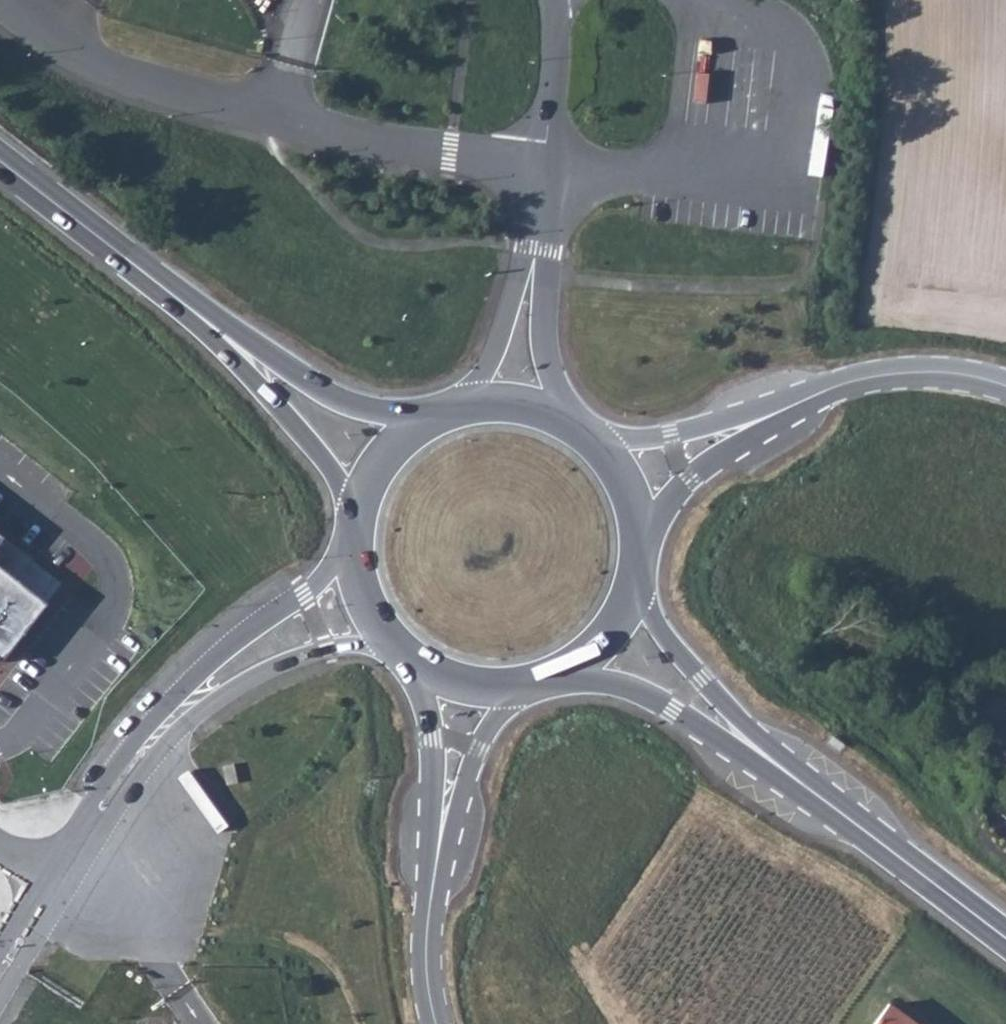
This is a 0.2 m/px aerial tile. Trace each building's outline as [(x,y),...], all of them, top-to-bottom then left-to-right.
[(46,603),(0,567),(0,661),(46,603)] [(894,1003),(878,1023),(923,1023),(894,1003)]
